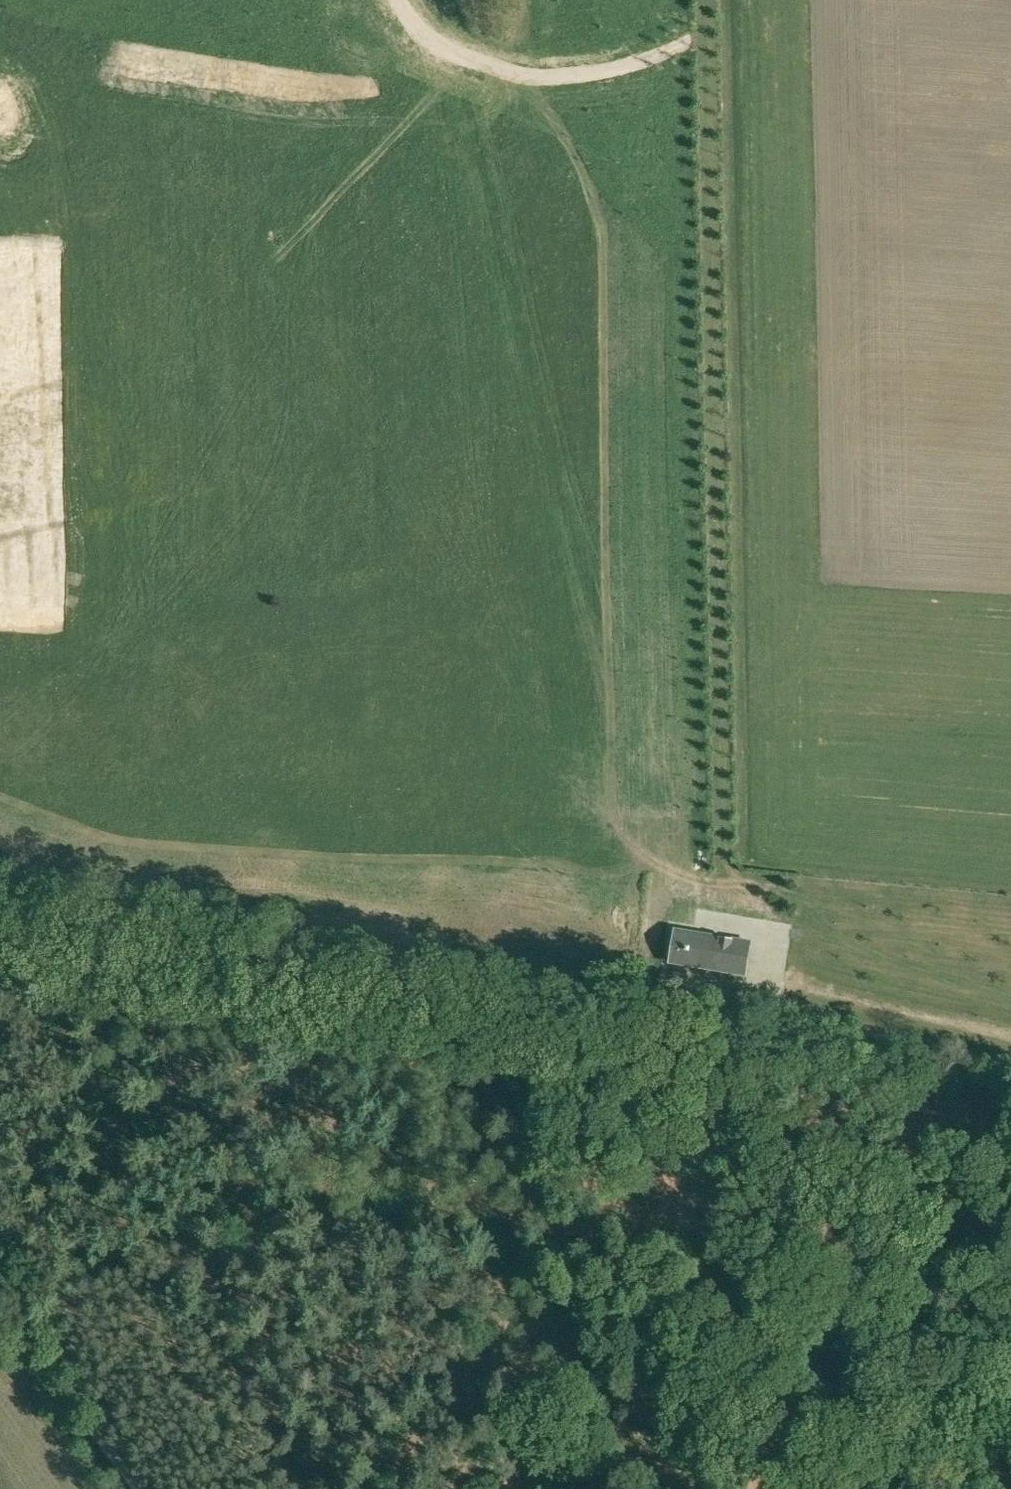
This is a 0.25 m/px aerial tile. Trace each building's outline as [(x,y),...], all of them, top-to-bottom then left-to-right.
[(670,961),(745,974),(750,942),(675,929),(670,961)]
